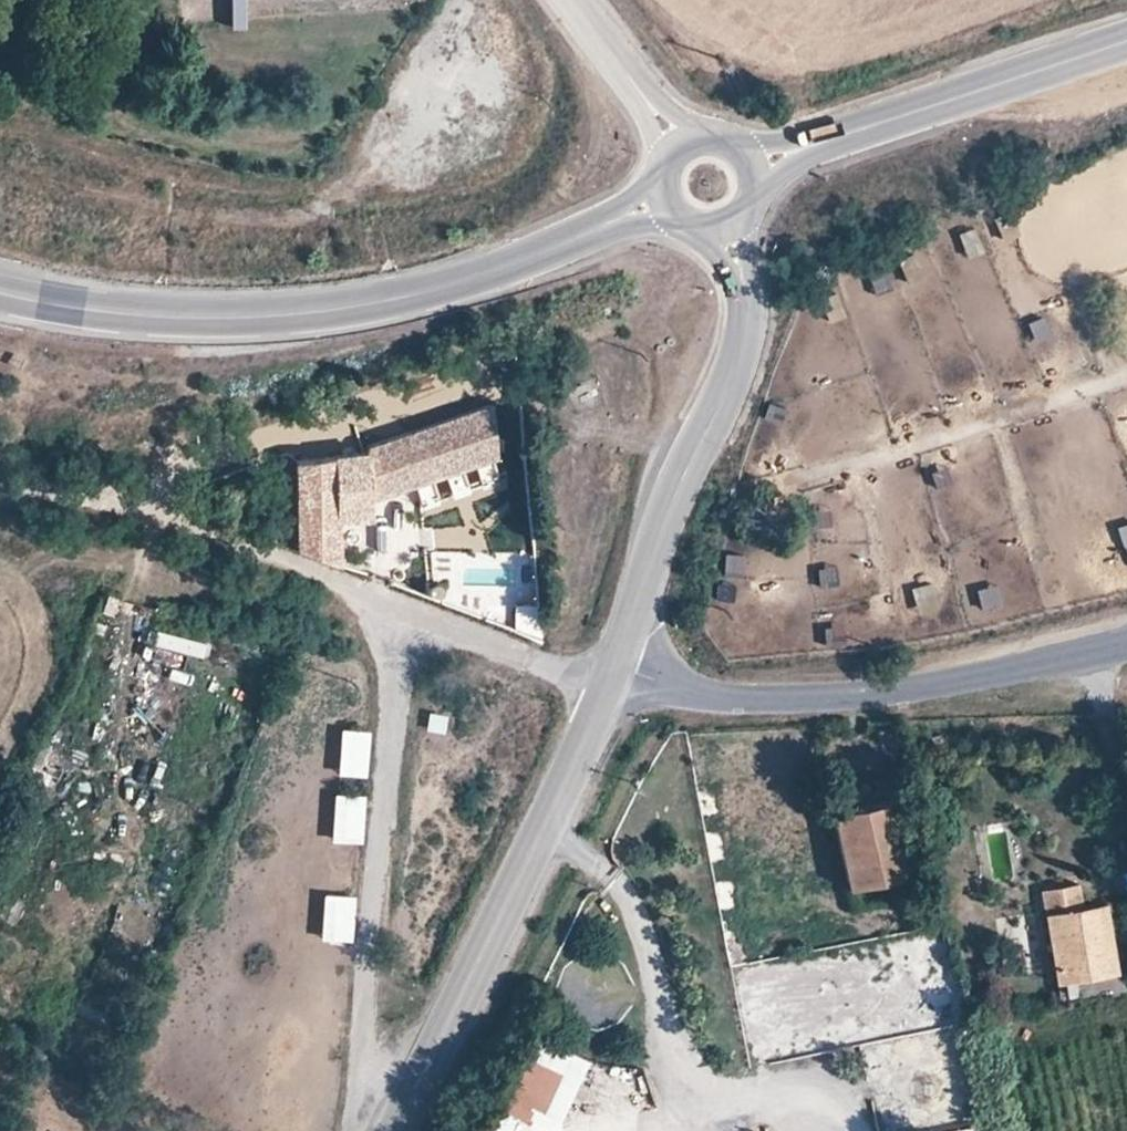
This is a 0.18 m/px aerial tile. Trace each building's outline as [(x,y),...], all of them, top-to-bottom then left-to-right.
[(962,252),(979,248),(972,223),(955,228),(962,252)] [(911,251),(896,256),(905,280),(920,274),(911,251)] [(826,318),(842,313),(834,288),(818,293),(826,318)] [(1023,320),(1029,339),(1044,334),(1039,315),(1023,320)] [(368,445),(368,452),(369,498),(399,488),(423,480),(495,457),(490,403),(368,445)] [(352,443),(342,444),(343,452),(352,452),(352,443)] [(369,498),(368,452),(295,461),(294,527),(294,546),(337,562),(336,517),(369,516),(369,498)] [(426,515),(423,480),(399,488),(400,516),(426,515)] [(827,503),(807,506),(809,523),(829,520),(827,503)] [(294,546),(294,527),(280,528),(279,541),(294,546)] [(736,571),(739,547),(718,545),(716,569),(736,571)] [(838,585),(839,563),(815,563),(814,585),(838,585)] [(907,583),(915,611),(937,604),(929,577),(907,583)] [(995,577),(971,584),(978,606),(1002,600),(995,577)] [(819,624),(821,644),(840,642),(839,622),(819,624)] [(155,624),(151,642),(202,653),(206,635),(155,624)] [(334,772),(365,772),(366,725),(335,725),(334,772)] [(329,789),(327,838),(360,839),(362,790),(329,789)] [(886,797),(827,808),(841,882),(900,871),(886,797)] [(1075,880),(1037,886),(1054,982),(1115,972),(1102,895),(1079,898),(1075,880)] [(351,938),(352,891),(318,890),(317,937),(351,938)] [(559,1068),(523,1051),(496,1105),(524,1119),(531,1105),(538,1108),(559,1068)]
